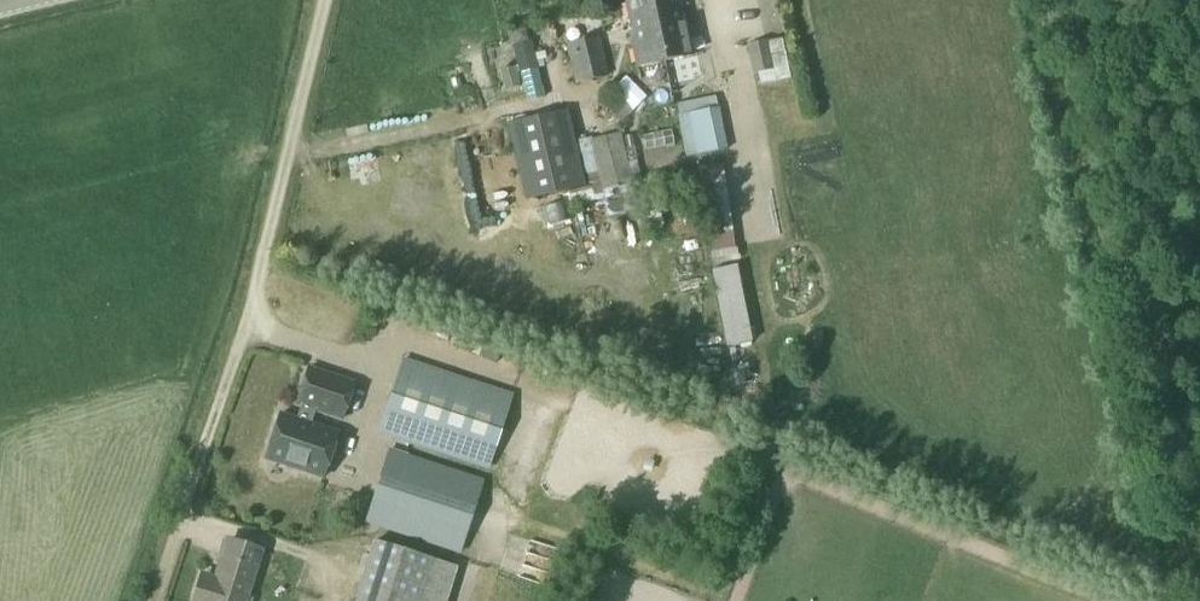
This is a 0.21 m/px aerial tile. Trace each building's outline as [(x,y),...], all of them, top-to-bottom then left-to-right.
[(652,0),(625,0),(632,33),(629,33),(637,68),(665,62),(652,0)] [(665,62),(692,56),(685,21),(682,22),(678,0),(652,0),(665,62)] [(567,46),(576,84),(607,78),(599,38),(567,46)] [(513,46),(520,71),(538,66),(531,41),(513,46)] [(767,43),(747,47),(753,74),(757,74),(773,71),(767,43)] [(773,71),(757,74),(759,86),(775,83),(773,71)] [(619,98),(632,110),(645,97),(625,77),(612,90),(619,98)] [(619,98),(608,109),(620,121),(632,110),(619,98)] [(676,106),(687,158),(725,150),(715,98),(676,106)] [(566,112),(509,125),(526,201),(584,187),(566,112)] [(634,145),(632,134),(623,136),(625,147),(634,145)] [(591,144),(610,218),(636,212),(617,137),(591,144)] [(710,164),(714,222),(736,221),(732,163),(710,164)] [(662,225),(657,205),(663,204),(661,195),(655,197),(640,200),(647,228),(662,225)] [(693,256),(709,254),(706,237),(691,239),(693,256)] [(744,246),(720,248),(731,343),(755,340),(744,246)] [(379,434),(490,471),(513,397),(403,361),(379,434)] [(278,416),(264,459),(321,478),(335,435),(309,426),(314,412),(342,421),(355,382),(308,366),(295,405),(301,407),(296,422),(278,416)] [(389,451),(365,523),(458,553),(482,482),(389,451)] [(260,552),(229,542),(214,590),(199,585),(195,600),(245,600),(260,552)] [(355,600),(443,600),(454,568),(374,542),(355,600)]
